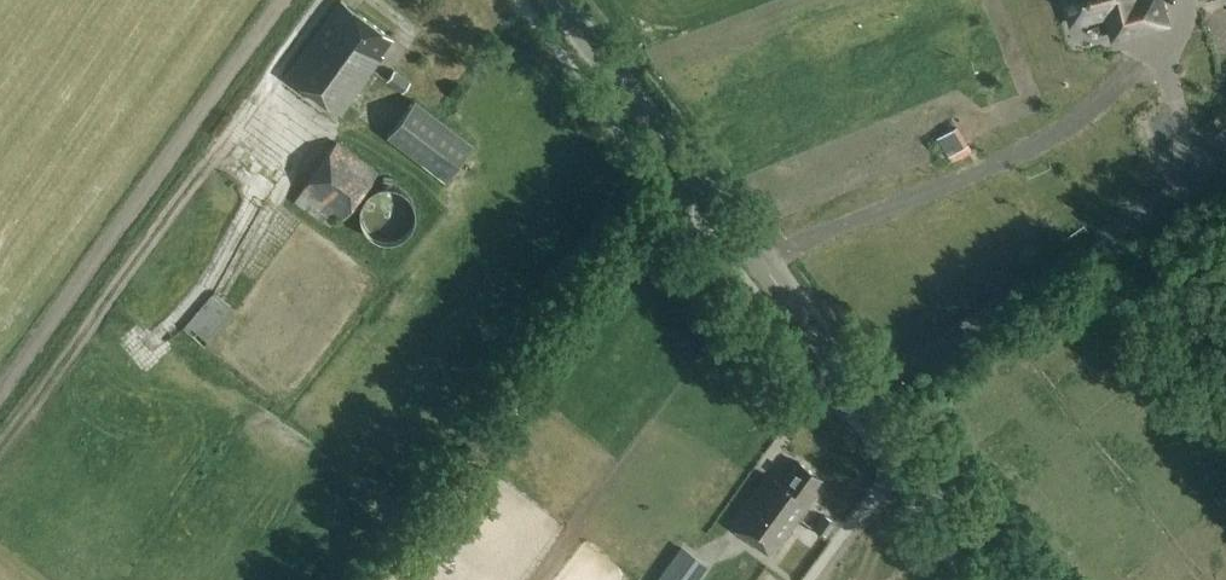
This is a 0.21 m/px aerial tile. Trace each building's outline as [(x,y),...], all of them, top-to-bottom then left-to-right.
[(1074,22),(1109,13),(1116,37),(1167,23),(1161,0),(1068,0),(1074,22)] [(393,39),(342,3),(330,20),(329,19),(289,74),(343,112),(384,55),(382,54),(393,39)] [(403,91),(411,81),(396,70),(388,80),(403,91)] [(446,180),(474,143),(416,100),(389,137),(446,180)] [(324,219),(352,213),(381,170),(339,140),(296,200),(324,219)] [(412,199),(397,189),(379,189),(364,199),(359,217),(364,234),(379,245),(397,245),(412,234),(418,217),(412,199)] [(204,343),(236,308),(217,291),(185,326),(204,343)] [(815,489),(822,479),(800,463),(784,484),(771,475),(733,526),(772,555),(819,492),(815,489)] [(826,537),(836,524),(825,516),(815,528),(826,537)] [(711,568),(682,545),(655,579),(702,579),(711,568)] [(606,559),(591,549),(568,579),(591,579),(606,559)]
